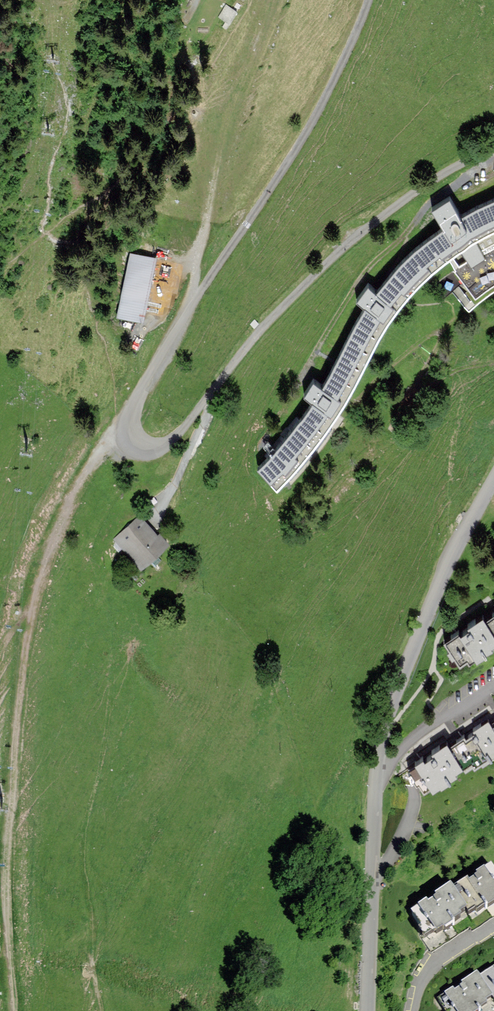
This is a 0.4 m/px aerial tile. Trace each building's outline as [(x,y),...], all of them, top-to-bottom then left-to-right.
[(218,14),(230,21),(238,8),(226,1),(218,14)] [(427,276),(447,260),(475,298),(493,287),(493,201),(464,214),(453,198),(435,209),(445,226),(433,236),(406,259),(379,291),(371,285),(359,300),(367,306),(346,351),(326,386),(316,381),(307,395),(315,401),(290,437),(258,470),(278,488),(293,473),(323,439),(346,402),(370,359),(394,314),(427,276)] [(182,265),(129,254),(115,318),(142,324),(145,311),(160,314),(162,304),(167,305),(171,290),(176,292),(182,265)] [(456,285),(452,290),(467,301),(471,296),(456,285)] [(118,540),(144,568),(166,547),(146,526),(139,519),(118,540)] [(444,644),(458,665),(466,660),(469,664),(474,660),(477,663),(487,656),(484,652),(493,646),(493,616),(485,622),(482,617),(465,629),(444,644)] [(427,785),(432,782),(434,786),(472,760),(475,765),(493,753),(493,721),(493,722),(489,716),(469,731),(451,742),(449,739),(427,753),(412,763),(427,785)] [(413,916),(433,946),(469,923),(472,928),(493,913),(493,870),(476,882),(456,895),(453,890),(433,903),(413,916)] [(440,1000),(446,1010),(493,1010),(493,970),(482,978),(479,975),(460,987),(440,1000)]
